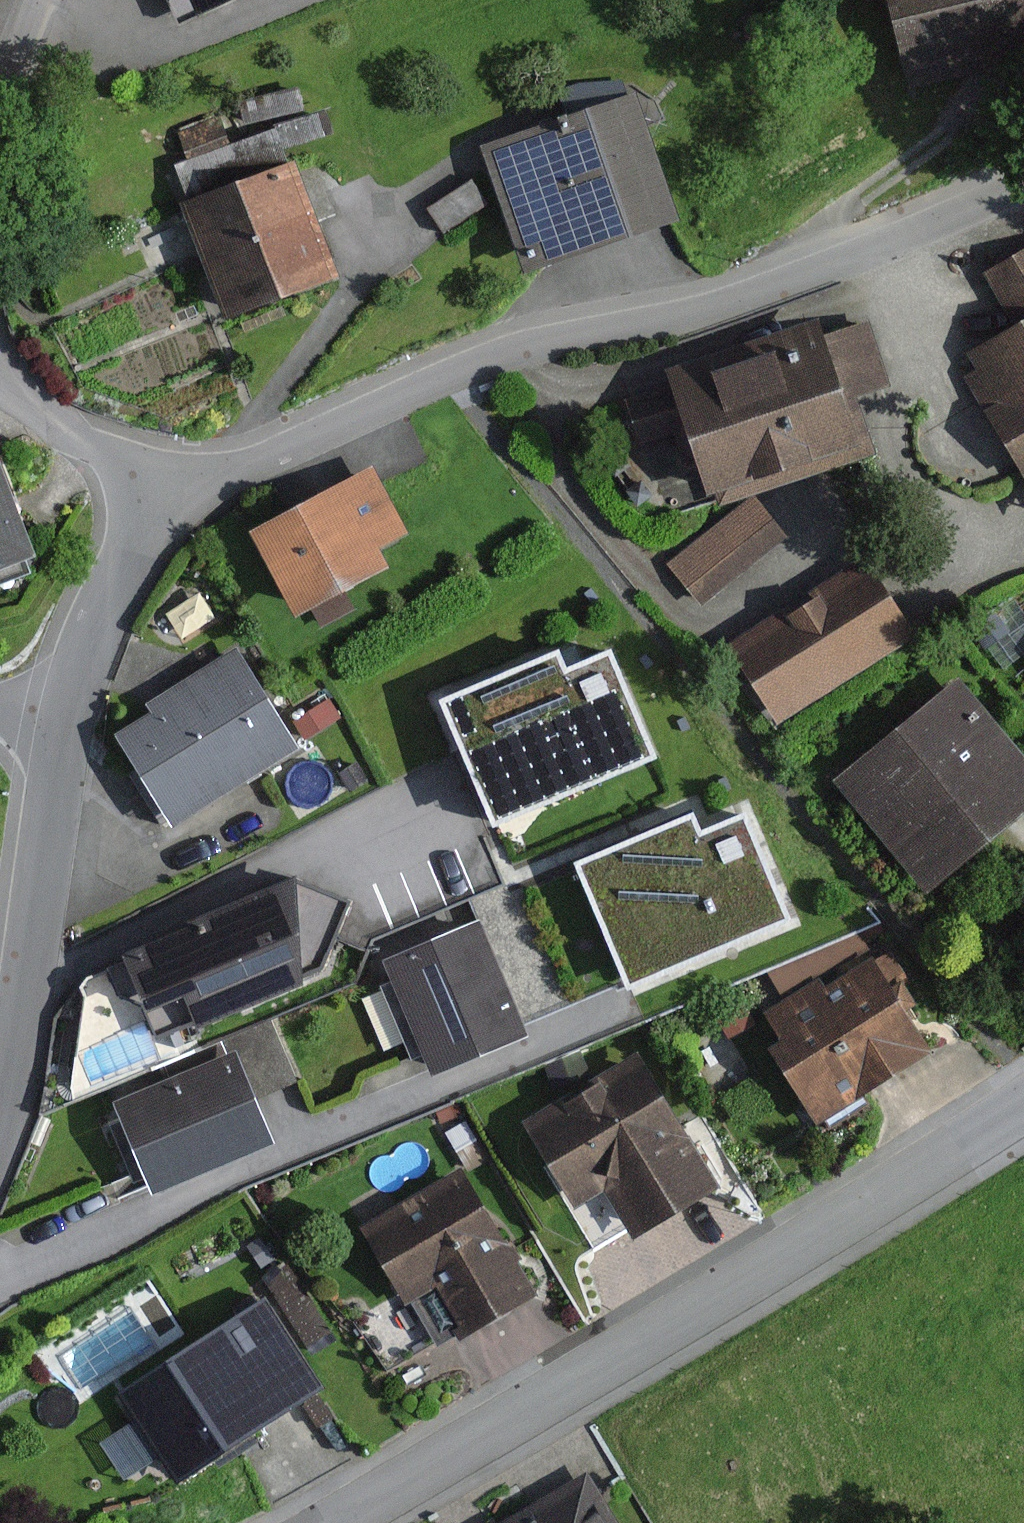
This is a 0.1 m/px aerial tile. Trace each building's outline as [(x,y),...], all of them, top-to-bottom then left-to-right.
[(198,16),(232,0),(191,0),(198,16)] [(910,88),(1023,61),(1023,0),(888,0),(910,88)] [(682,221),(638,93),(625,97),(618,80),(578,85),(565,102),(569,116),(481,146),(525,274),(682,221)] [(188,198),(131,219),(151,272),(201,253),(226,320),(341,277),(296,159),(289,161),(285,149),(326,136),(319,114),(306,119),(303,110),(309,108),(302,85),(239,103),(246,127),(274,119),(277,128),(232,145),(220,114),(176,130),(188,161),(176,166),(188,198)] [(490,203),(472,179),(428,210),(446,234),(490,203)] [(979,276),(1011,328),(967,354),(977,369),(964,377),(1023,476),(1023,249),(979,276)] [(637,443),(672,432),(684,471),(698,467),(708,496),(717,494),(720,505),(877,454),(859,397),(891,387),(869,320),(824,334),(818,318),(665,368),(671,385),(623,400),(637,443)] [(0,459),(0,571),(37,557),(0,459)] [(411,534),(374,465),(250,532),(296,618),(311,610),(322,629),(356,611),(345,592),(391,567),(381,549),(411,534)] [(787,539),(753,496),(669,563),(703,606),(787,539)] [(865,557),(727,644),(777,724),(915,636),(865,557)] [(302,751),(238,646),(144,703),(151,715),(116,736),(135,768),(127,772),(153,814),(161,810),(173,830),(302,751)] [(570,667),(563,650),(443,700),(496,826),(657,759),(611,650),(570,667)] [(959,677),(834,781),(927,894),(1023,814),(1023,755),(959,677)] [(330,698),(294,720),(307,741),(343,719),(330,698)] [(358,764),(336,775),(345,792),(366,782),(358,764)] [(703,830),(696,812),(576,862),(629,988),(790,921),(744,813),(703,830)] [(353,901),(296,877),(188,922),(190,927),(122,955),(124,961),(107,968),(119,996),(143,1004),(157,1039),(196,1023),(198,1029),(303,986),(303,978),(325,970),(353,901)] [(531,1035),(481,918),(383,959),(392,980),(380,985),(409,1055),(421,1050),(433,1077),(531,1035)] [(908,978),(889,948),(876,957),(861,933),(767,973),(784,1000),(765,1012),(784,1042),(771,1050),(818,1123),(824,1119),(830,1129),(870,1104),(863,1094),(931,1051),(905,1011),(916,1004),(906,988),(908,978)] [(237,1049),(113,1102),(121,1120),(109,1125),(129,1173),(141,1168),(154,1197),(278,1145),(237,1049)] [(721,1188),(639,1051),(599,1075),(602,1081),(566,1102),(563,1098),(522,1122),(575,1209),(605,1191),(635,1240),(721,1188)] [(93,1081),(88,1068),(72,1069),(73,1090),(93,1081)] [(457,1104),(437,1112),(441,1124),(461,1116),(457,1104)] [(466,1120),(445,1133),(457,1152),(478,1140),(466,1120)] [(540,1294),(461,1164),(358,1226),(401,1296),(379,1309),(407,1356),(435,1339),(439,1346),(459,1334),(463,1340),(540,1294)] [(262,1237),(248,1245),(261,1267),(275,1259),(262,1237)] [(290,1263),(264,1280),(307,1348),(333,1331),(290,1263)] [(324,1392),(263,1297),(115,1393),(177,1488),(215,1464),(219,1470),(258,1445),(253,1437),(324,1392)] [(68,1408),(54,1388),(38,1400),(51,1419),(68,1408)] [(587,1471),(500,1522),(619,1522),(587,1471)]
